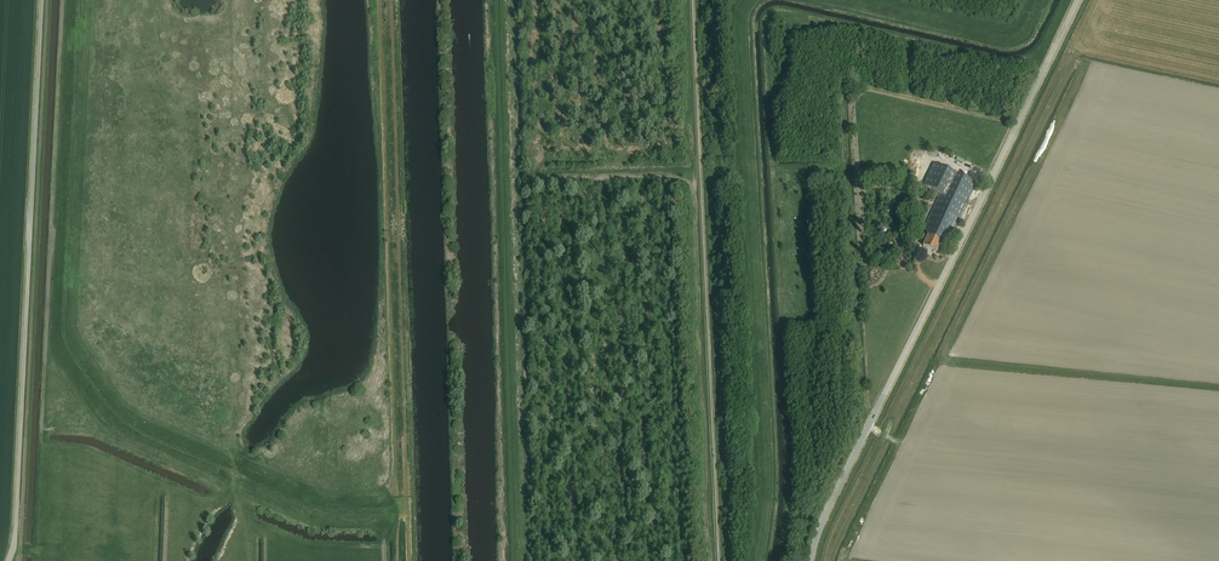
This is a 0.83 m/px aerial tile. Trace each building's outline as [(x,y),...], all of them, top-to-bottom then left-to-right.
[(955,229),(976,183),(934,163),(923,185),(926,186),(924,191),(937,197),(939,192),(940,193),(923,229),(925,230),(928,236),(923,246),(936,252),(940,246),(945,248),(946,245),(953,231),(955,229)]
